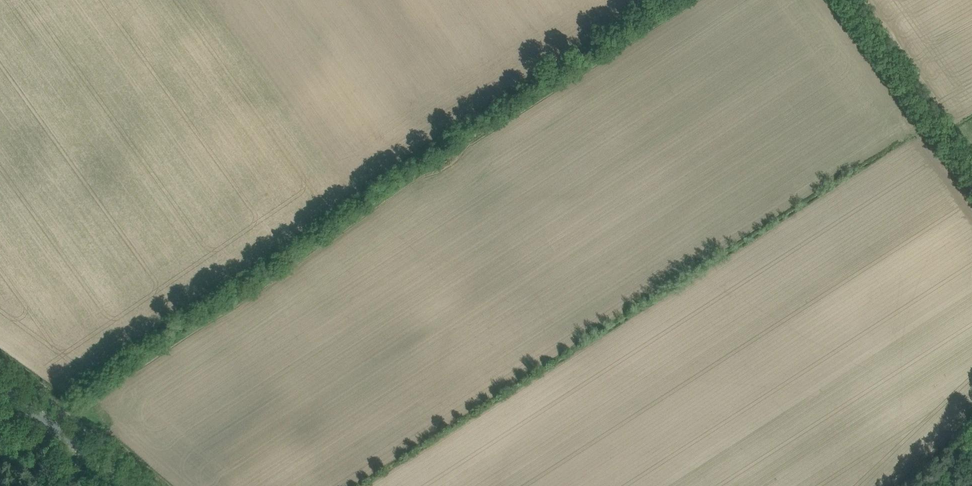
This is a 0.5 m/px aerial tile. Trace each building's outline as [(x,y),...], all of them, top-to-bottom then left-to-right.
[(221,47),(212,52),(215,58),(224,53),(221,47)] [(210,53),(201,58),(208,71),(212,69),(211,67),(216,64),(210,53)]
